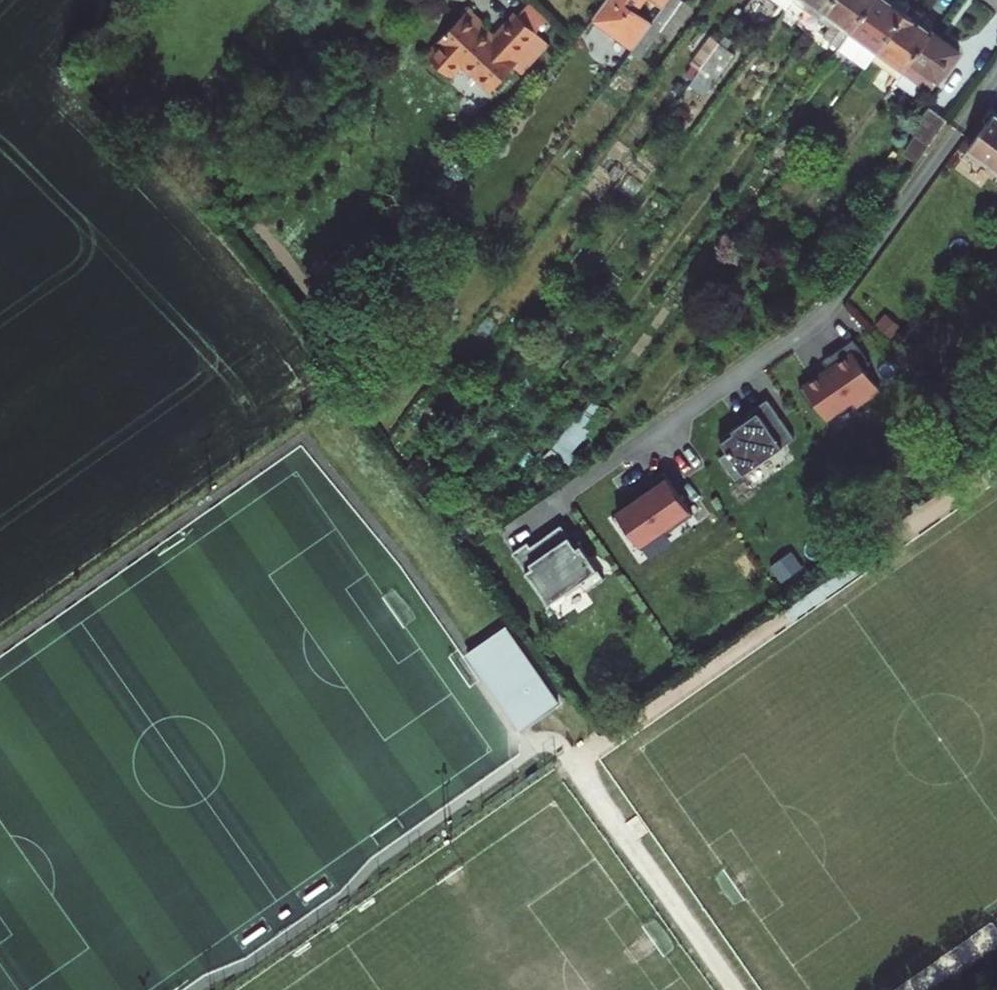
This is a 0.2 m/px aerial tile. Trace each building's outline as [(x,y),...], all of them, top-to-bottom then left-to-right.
[(652,25),(635,13),(644,0),(608,0),(594,19),(634,49),(652,25)] [(652,25),(634,49),(632,52),(641,59),(684,0),(683,0),(670,0),(664,8),(652,25)] [(664,8),(670,0),(653,0),(664,8)] [(820,19),(826,12),(809,0),(794,0),(820,19)] [(826,12),(835,0),(809,0),(826,12)] [(875,0),(835,0),(826,12),(820,19),(831,27),(824,37),(840,48),(847,39),(875,0)] [(906,13),(889,0),(875,0),(847,39),(851,42),(846,51),(857,59),(863,51),(874,58),(879,51),(906,13)] [(534,3),(521,18),(539,34),(552,20),(534,3)] [(440,43),(429,55),(450,75),(462,63),(492,91),(519,63),(530,74),(554,49),(521,18),(517,14),(493,38),(482,27),(484,24),(469,9),(438,41),(440,43)] [(906,70),(934,33),(906,13),(879,51),(906,70)] [(960,53),(934,33),(906,70),(901,78),(897,84),(914,96),(922,86),(931,92),(960,53)] [(701,71),(710,59),(720,45),(712,38),(693,65),(701,71)] [(710,59),(718,65),(728,50),(720,45),(710,59)] [(879,51),(874,58),(901,78),(906,70),(879,51)] [(710,59),(701,71),(709,77),(718,65),(710,59)] [(917,164),(947,121),(930,108),(911,133),(917,137),(904,155),(917,164)] [(993,109),(985,120),(989,123),(970,148),(996,167),(996,112),(993,109)] [(819,407),(829,420),(855,402),(858,407),(882,390),(867,369),(872,365),(855,341),(825,362),(831,370),(801,391),(815,410),(819,407)] [(741,426),(721,440),(730,453),(721,459),(736,482),(796,440),(769,401),(751,414),(755,421),(743,429),(741,426)] [(554,441),(565,451),(586,428),(575,418),(554,441)] [(653,489),(617,515),(640,548),(664,531),(667,535),(693,517),(664,474),(649,484),(653,489)] [(580,547),(577,549),(561,527),(530,548),(527,544),(512,555),(549,606),(565,595),(567,598),(581,588),(585,594),(604,580),(580,547)] [(517,727),(557,699),(502,621),(461,649),(517,727)]
